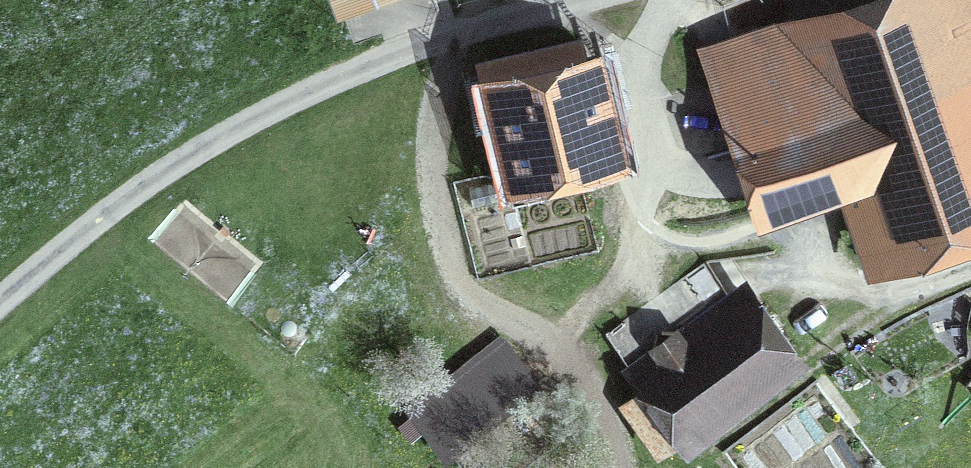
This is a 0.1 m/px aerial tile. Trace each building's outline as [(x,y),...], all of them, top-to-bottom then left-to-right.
[(946,0),(801,0),(805,13),(700,49),(735,150),(749,145),(768,202),(861,170),(888,249),(970,221),(970,72),(946,0)] [(581,37),(480,59),(486,90),(509,85),(527,173),(607,157),(581,37)] [(656,445),(790,342),(759,301),(747,310),(706,258),(608,333),(648,385),(624,403),(656,445)] [(503,317),(408,396),(448,444),(544,365),(503,317)]
